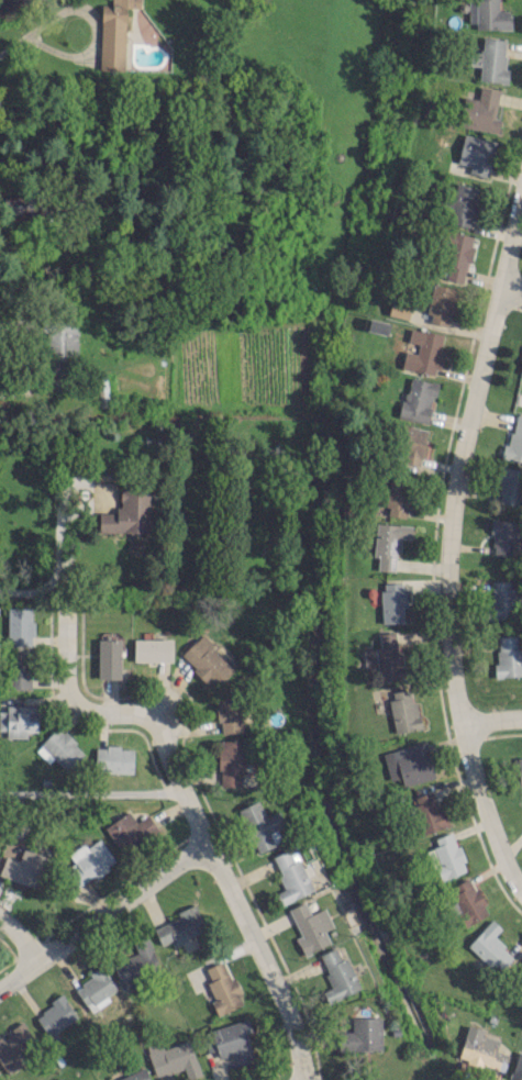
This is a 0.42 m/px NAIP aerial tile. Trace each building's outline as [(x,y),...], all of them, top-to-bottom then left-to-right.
[(131,4),(131,0),(112,0),(112,5),(102,5),(99,69),(123,70),(126,4),(131,4)] [(510,10),(498,10),(498,0),(468,0),(468,14),(475,14),(475,29),(510,29),(510,10)] [(478,81),(507,83),(508,68),(504,68),(505,39),(482,38),(481,51),(469,51),(468,65),(479,66),(478,81)] [(498,132),(499,119),(494,119),(498,89),(479,87),(478,99),(465,97),(461,127),(498,132)] [(458,163),(469,165),(468,174),(489,176),(493,139),(461,135),(458,163)] [(478,188),(456,183),(447,223),(470,227),(478,188)] [(474,237),(448,231),(439,277),(464,282),(474,237)] [(446,326),(450,307),(457,309),(461,290),(433,284),(425,322),(446,326)] [(387,315),(407,319),(409,309),(389,305),(387,315)] [(437,375),(442,351),(439,351),(442,335),(410,328),(407,342),(418,344),(416,353),(404,351),(401,368),(437,375)] [(429,423),(435,382),(406,378),(400,419),(429,423)] [(521,462),(521,416),(515,414),(509,444),(503,443),(500,458),(521,462)] [(420,465),(427,429),(396,424),(389,459),(420,465)] [(385,515),(408,518),(412,477),(389,474),(385,515)] [(150,490),(119,490),(119,522),(99,522),(99,533),(150,533),(150,490)] [(517,521),(492,520),(491,554),(516,555),(517,521)] [(411,525),(375,523),(373,557),(377,557),(376,571),(395,572),(397,538),(410,539),(411,525)] [(512,594),(512,581),(489,581),(489,619),(513,619),(513,608),(521,608),(521,594),(512,594)] [(402,623),(402,607),(405,607),(404,582),(380,583),(381,623),(402,623)] [(7,608),(7,645),(30,645),(30,608),(7,608)] [(225,660),(201,635),(181,654),(209,684),(234,660),(229,655),(225,660)] [(516,635),(495,636),(497,678),(521,676),(521,672),(521,648),(516,649),(516,635)] [(172,639),(133,638),(133,661),(171,662),(172,639)] [(97,678),(120,679),(120,639),(98,639),(97,678)] [(30,688),(31,651),(7,651),(7,688),(30,688)] [(392,733),(420,729),(416,701),(411,702),(409,689),(385,693),(392,733)] [(244,732),(243,690),(217,691),(218,733),(244,732)] [(6,730),(6,737),(26,738),(26,732),(37,732),(37,705),(6,705),(6,711),(0,711),(0,730),(6,730)] [(53,758),(67,771),(85,752),(57,726),(35,751),(48,763),(53,758)] [(244,786),(245,740),(220,740),(219,785),(244,786)] [(434,778),(425,742),(393,750),(402,786),(434,778)] [(132,773),(133,747),(95,747),(94,772),(132,773)] [(447,826),(442,808),(437,809),(431,791),(411,797),(422,834),(447,826)] [(237,809),(255,853),(282,842),(277,829),(284,826),(278,811),(264,817),(258,801),(237,809)] [(105,825),(119,851),(144,838),(131,812),(105,825)] [(434,838),(437,846),(427,849),(439,881),(466,870),(452,832),(434,838)] [(68,853),(76,865),(65,872),(76,888),(115,863),(100,839),(86,847),(84,843),(68,853)] [(5,856),(0,871),(0,876),(37,888),(47,857),(22,849),(18,860),(5,856)] [(470,877),(447,888),(464,926),(488,915),(470,877)] [(332,927),(324,908),(309,914),(304,902),(288,908),(307,952),(329,943),(324,930),(332,927)] [(175,912),(178,918),(154,927),(161,948),(205,932),(195,904),(175,912)] [(500,928),(491,919),(467,945),(498,972),(513,956),(492,937),(500,928)] [(148,937),(133,942),(138,955),(113,963),(120,986),(160,974),(148,937)] [(360,988),(345,956),(340,958),(335,947),(318,955),(332,986),(321,991),(327,1003),(360,988)] [(218,1014),(242,1005),(226,960),(205,967),(210,981),(206,982),(218,1014)] [(118,993),(103,968),(74,986),(89,1010),(118,993)] [(48,1038),(78,1019),(63,996),(34,1015),(48,1038)] [(380,1017),(351,1018),(351,1032),(345,1032),(346,1051),(381,1049),(380,1017)] [(204,1031),(209,1052),(217,1050),(219,1058),(232,1054),(235,1066),(254,1061),(247,1033),(251,1032),(248,1019),(204,1031)] [(19,1059),(38,1045),(21,1022),(0,1037),(0,1064),(7,1074),(22,1064),(19,1059)] [(507,1054),(495,1051),(499,1035),(466,1026),(457,1059),(503,1071),(507,1054)] [(163,1048),(161,1041),(146,1045),(155,1077),(184,1068),(187,1079),(200,1075),(190,1040),(163,1048)] [(509,1077),(517,1079),(521,1079),(521,1053),(517,1051),(509,1077)] [(144,1068),(117,1079),(149,1079),(144,1068)]
